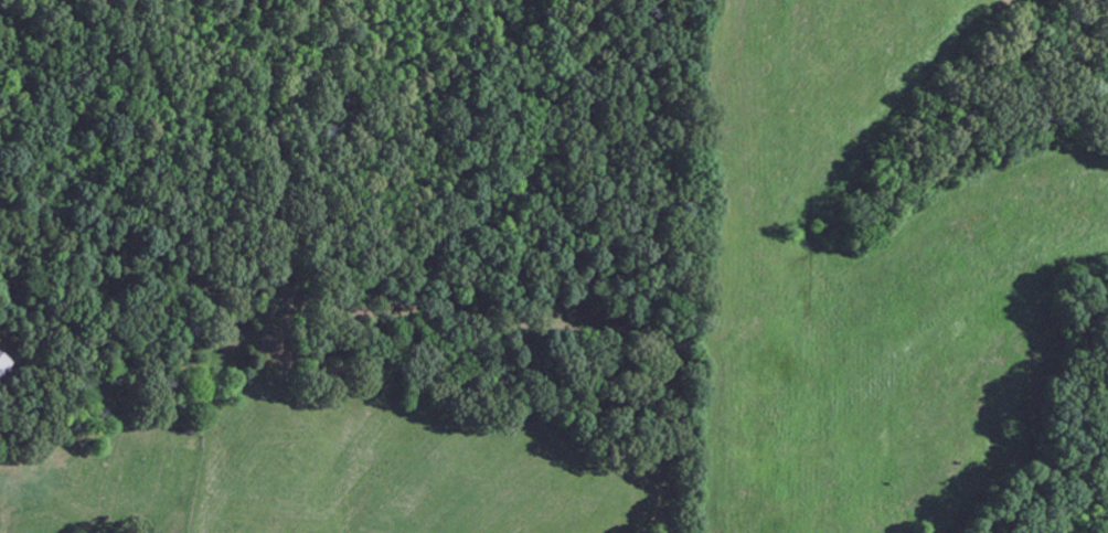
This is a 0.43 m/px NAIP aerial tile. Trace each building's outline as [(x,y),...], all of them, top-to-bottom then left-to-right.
[(16,361),(0,352),(0,383),(2,384),(16,361)]
